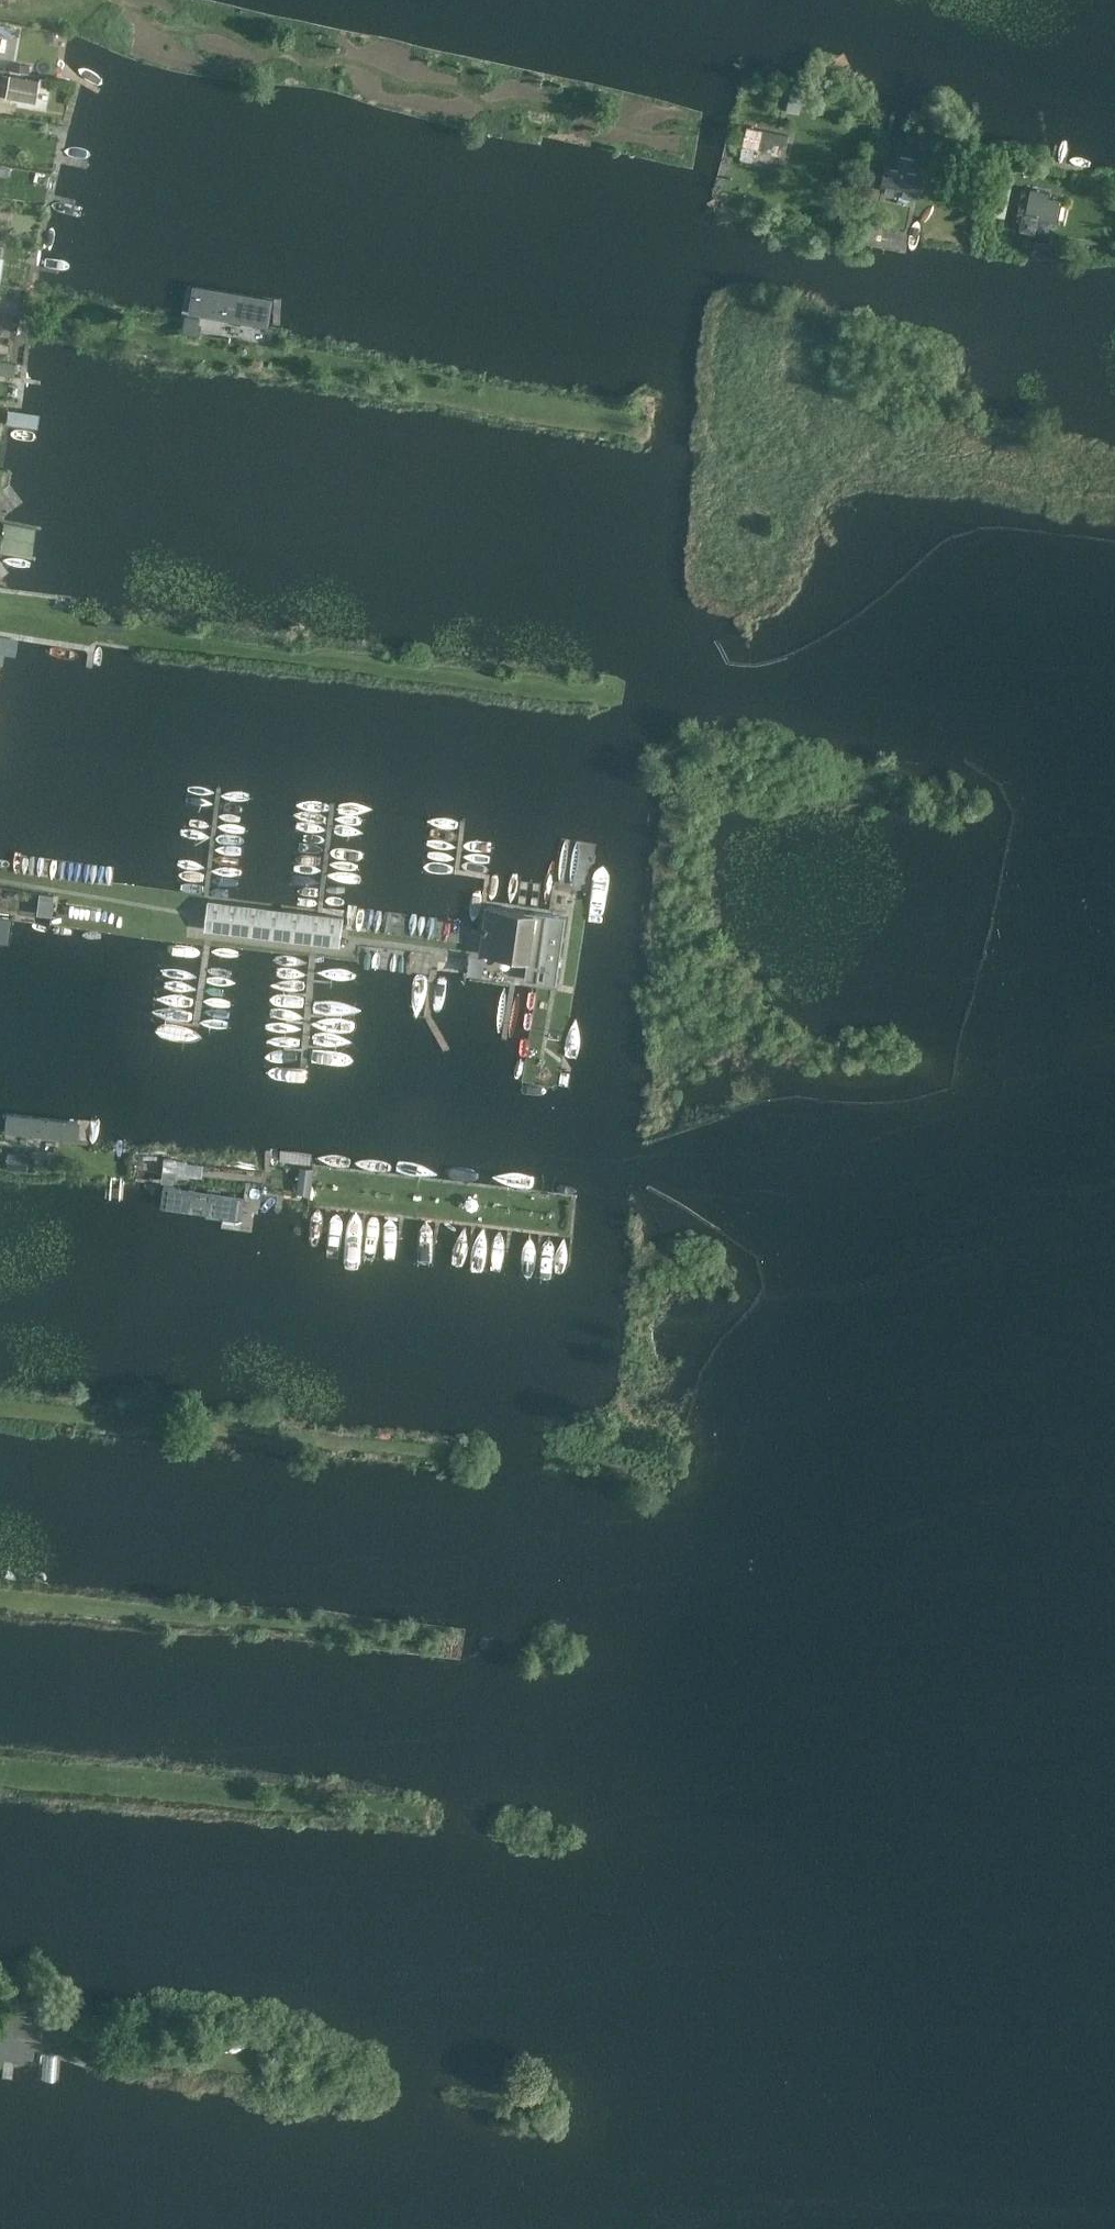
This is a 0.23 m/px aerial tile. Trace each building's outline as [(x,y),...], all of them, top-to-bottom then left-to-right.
[(29,72),(31,64),(12,61),(10,68),(29,72)] [(39,79),(2,72),(0,81),(0,96),(35,102),(39,79)] [(801,112),(807,86),(795,82),(788,110),(801,112)] [(787,153),(791,134),(748,125),(740,158),(753,161),(756,147),(787,153)] [(898,168),(886,166),(882,188),(918,194),(922,172),(909,170),(910,161),(899,159),(898,168)] [(1052,195),(1053,190),(1033,186),(1032,191),(1023,189),(1019,212),(1060,221),(1065,198),(1052,195)] [(185,312),(183,325),(200,328),(202,315),(185,312)] [(12,364),(0,362),(0,374),(10,376),(12,364)] [(343,946),(345,923),(292,916),(293,912),(212,903),(210,929),(343,946)] [(484,939),(482,954),(529,961),(527,979),(540,981),(556,983),(565,917),(550,914),(549,915),(549,914),(488,906),(485,926),(484,939)] [(0,915),(0,938),(7,939),(9,916),(0,915)] [(7,1167),(26,1170),(28,1157),(28,1152),(8,1150),(6,1167),(7,1167)] [(193,1163),(166,1160),(163,1184),(172,1185),(173,1175),(192,1176),(193,1163)] [(314,1168),(301,1166),(299,1179),(313,1181),(314,1168)] [(163,1185),(162,1184),(159,1205),(242,1218),(245,1196),(173,1186),(163,1185)]
